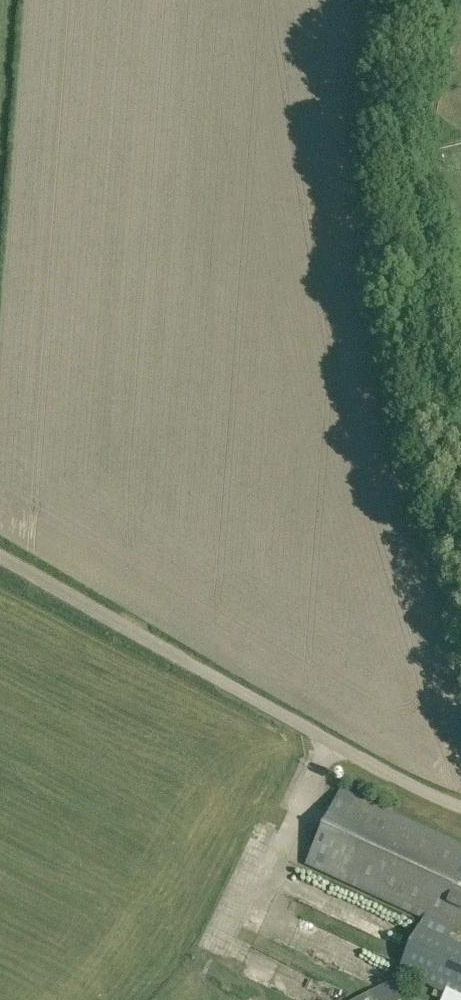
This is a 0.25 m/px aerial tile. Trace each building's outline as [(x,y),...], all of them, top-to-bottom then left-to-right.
[(306,864),(424,918),(399,973),(445,994),(442,999),(460,999),(460,948),(448,942),(453,933),(458,935),(460,928),(460,843),(341,788),(306,864)] [(391,983),(358,999),(400,999),(391,983)]
